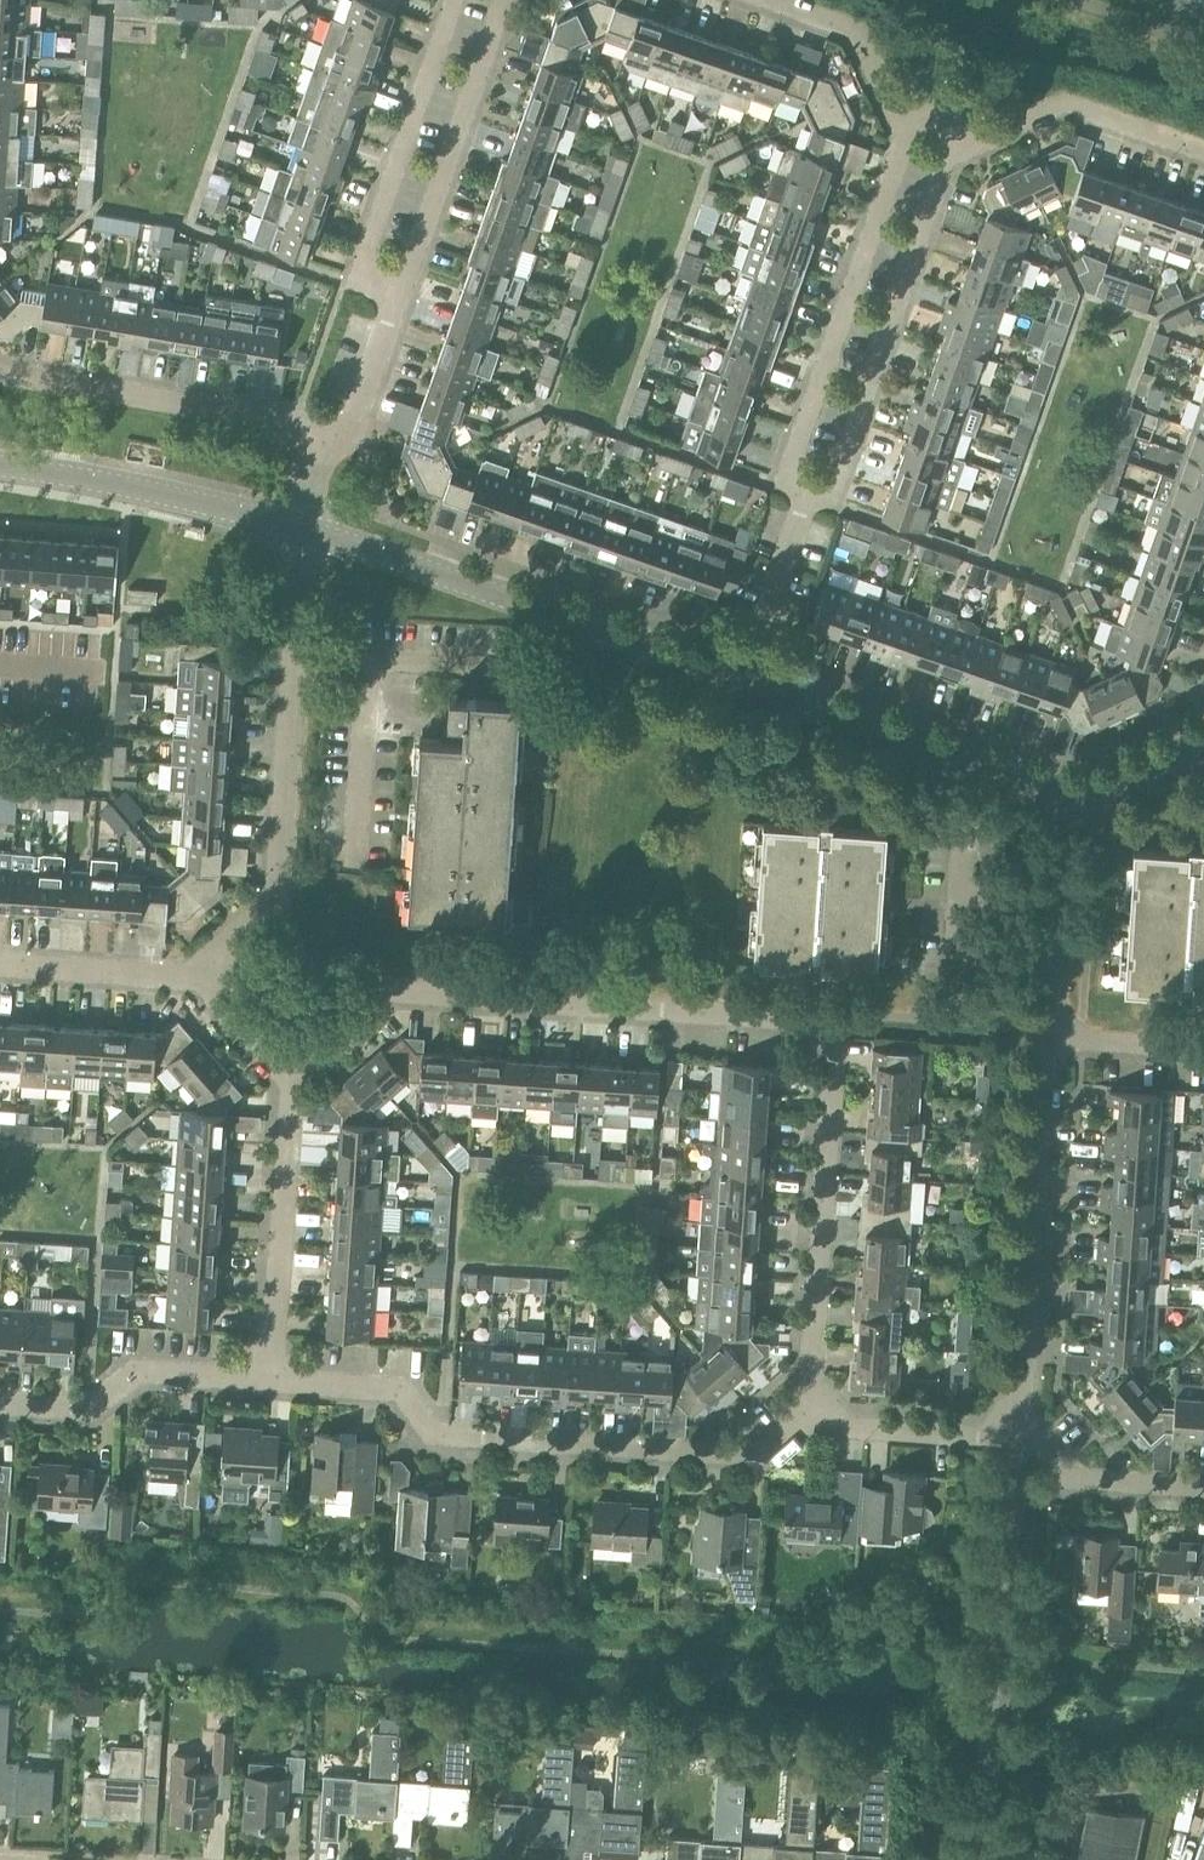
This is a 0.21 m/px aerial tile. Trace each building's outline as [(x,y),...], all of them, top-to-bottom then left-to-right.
[(28,27),(30,1),(14,0),(0,0),(0,25),(28,27)] [(115,11),(125,12),(125,0),(116,0),(115,11)] [(125,12),(134,12),(135,0),(125,0),(125,12)] [(145,0),(135,0),(134,12),(144,13),(145,0)] [(364,0),(353,0),(345,22),(386,37),(394,12),(372,4),(372,3),(364,0)] [(372,3),(372,4),(394,12),(399,0),(373,0),(372,3)] [(605,37),(628,45),(629,45),(640,14),(605,2),(606,0),(583,0),(575,4),(583,19),(594,42),(605,37)] [(178,1),(177,15),(186,16),(187,2),(178,1)] [(308,9),(303,1),(291,9),(296,17),(308,9)] [(196,17),(197,2),(187,2),(186,16),(196,17)] [(575,71),(583,47),(594,42),(583,19),(575,4),(556,13),(552,25),(555,26),(543,61),(574,72),(575,71)] [(230,5),(229,19),(239,20),(240,5),(230,5)] [(248,20),(249,6),(240,5),(239,20),(248,20)] [(258,21),(259,7),(249,6),(248,20),(258,21)] [(213,9),(212,17),(222,18),(222,10),(213,9)] [(104,32),(105,23),(90,22),(91,13),(84,12),(83,30),(104,32)] [(106,13),(91,12),(91,16),(91,22),(105,23),(106,13)] [(627,53),(624,60),(626,68),(647,75),(665,23),(640,14),(629,45),(628,45),(625,52),(627,53)] [(345,22),(345,23),(331,18),(323,43),(377,61),(386,37),(345,22)] [(671,84),(690,32),(665,23),(647,75),(671,84)] [(27,53),(41,54),(43,28),(28,27),(0,25),(0,52),(27,53)] [(276,33),(263,29),(259,38),(273,42),(276,33)] [(104,42),(104,32),(90,31),(88,57),(102,58),(104,42)] [(690,32),(671,84),(696,93),(714,40),(690,32)] [(256,47),(270,52),(273,42),(259,38),(256,47)] [(721,101),(739,49),(714,40),(696,93),(721,101)] [(375,88),(379,76),(373,74),(377,61),(323,43),(314,67),(375,88)] [(751,96),(764,58),(739,49),(721,101),(746,110),(751,96)] [(25,79),(27,53),(0,52),(0,78),(25,79)] [(777,105),(779,98),(778,97),(789,66),(764,58),(751,96),(777,105)] [(582,73),(575,71),(574,72),(543,61),(534,86),(573,100),(582,73)] [(251,63),(247,72),(268,79),(271,70),(251,63)] [(779,98),(802,106),(808,117),(847,99),(837,79),(825,75),(824,79),(789,66),(778,97),(779,98)] [(371,100),(375,88),(314,67),(306,92),(360,111),(364,98),(371,100)] [(101,75),(87,74),(86,83),(101,84),(101,75)] [(23,106),(25,79),(0,78),(0,104),(23,106)] [(86,93),(100,94),(101,84),(86,83),(86,93)] [(534,86),(526,111),(564,124),(578,129),(586,104),(573,100),(534,86)] [(256,92),(242,87),(239,97),(252,101),(256,92)] [(306,92),(297,117),(351,135),(360,111),(306,92)] [(236,105),(249,110),(252,101),(239,97),(236,105)] [(638,100),(628,104),(634,117),(645,112),(639,99),(638,100)] [(847,99),(808,117),(813,128),(805,151),(805,153),(836,164),(848,129),(852,130),(856,118),(847,99)] [(21,132),(36,133),(37,107),(23,106),(0,104),(0,130),(21,132)] [(611,113),(617,126),(628,121),(622,108),(611,113)] [(526,111),(517,136),(555,149),(564,124),(526,111)] [(652,125),(645,112),(634,117),(641,131),(652,125)] [(288,141),(302,146),(343,160),(351,135),(297,117),(288,141)] [(677,147),(681,136),(685,123),(672,119),(667,131),(664,143),(677,147)] [(617,126),(623,139),(634,134),(628,121),(617,126)] [(98,128),(83,127),(83,136),(97,137),(98,128)] [(19,158),(21,132),(0,130),(0,157),(19,158)] [(738,133),(726,140),(731,151),(744,144),(738,133)] [(82,146),(96,147),(97,137),(83,136),(82,146)] [(517,136),(509,159),(508,160),(547,174),(555,149),(517,136)] [(681,136),(677,147),(691,152),(695,141),(681,136)] [(226,137),(225,137),(222,146),(226,147),(235,150),(238,141),(226,137)] [(713,147),(718,157),(731,151),(726,140),(713,147)] [(1079,168),(1073,155),(1075,148),(1067,145),(1050,153),(1051,155),(1046,157),(1045,156),(1023,167),(1026,173),(1041,203),(1063,193),(1074,197),(1084,169),(1079,168)] [(219,155),(226,157),(232,159),(235,150),(226,147),(222,146),(219,155)] [(340,187),(344,175),(339,173),(338,173),(343,160),(302,146),(294,171),(340,187)] [(805,151),(798,149),(797,150),(791,148),(786,150),(778,171),(784,173),(827,189),(833,173),(836,164),(805,153),(805,151)] [(753,161),(747,151),(734,157),(740,168),(741,167),(753,161)] [(606,167),(605,169),(618,173),(623,175),(629,159),(609,153),(604,167),(606,167)] [(17,184),(32,185),(34,159),(19,158),(0,157),(0,183),(17,184)] [(722,164),(726,173),(727,175),(729,173),(740,168),(734,157),(722,164)] [(552,203),(560,179),(547,174),(508,160),(509,159),(505,158),(499,173),(496,184),(538,199),(552,203)] [(280,166),(271,191),(325,210),(330,197),(336,199),(340,187),(294,171),(280,166)] [(987,186),(983,198),(989,211),(988,215),(1015,225),(1019,214),(1041,203),(1026,173),(1023,167),(1010,173),(1002,177),(1002,178),(987,186)] [(602,179),(608,181),(607,183),(619,187),(623,175),(618,173),(605,169),(602,179)] [(1074,197),(1068,213),(1094,222),(1109,178),(1096,173),(1084,169),(1074,197)] [(766,195),(819,213),(827,189),(784,173),(778,171),(775,170),(766,195)] [(94,178),(80,177),(79,188),(93,189),(94,178)] [(1109,178),(1094,222),(1119,230),(1134,187),(1109,178)] [(17,184),(0,183),(0,209),(16,210),(17,184)] [(496,184),(487,208),(529,223),(541,227),(543,228),(552,203),(538,199),(496,184)] [(208,186),(204,195),(226,203),(229,194),(208,186)] [(1144,239),(1159,196),(1134,187),(1119,230),(1144,239)] [(93,197),(93,189),(79,188),(79,196),(93,197)] [(719,193),(707,189),(703,200),(715,205),(719,193)] [(317,234),(325,210),(271,191),(262,216),(317,234)] [(204,195),(201,204),(223,212),(226,203),(204,195)] [(819,213),(766,195),(758,220),(810,238),(811,237),(819,213)] [(92,207),(93,197),(79,196),(78,206),(92,207)] [(1146,255),(1151,241),(1168,248),(1184,204),(1159,196),(1144,239),(1139,253),(1146,255)] [(703,200),(699,214),(717,220),(722,207),(715,205),(703,200)] [(1168,248),(1193,256),(1203,225),(1203,211),(1184,204),(1168,248)] [(595,218),(606,223),(611,209),(600,205),(595,218)] [(532,252),(541,227),(529,223),(487,208),(478,233),(521,248),(532,252)] [(14,238),(14,237),(16,210),(0,209),(0,237),(14,238)] [(97,213),(94,227),(104,229),(106,214),(97,213)] [(106,214),(104,229),(113,230),(116,216),(106,214)] [(1031,231),(1015,225),(988,215),(979,241),(1022,256),(1031,231)] [(123,232),(125,218),(116,216),(113,230),(123,232)] [(262,216),(253,241),(267,246),(307,260),(317,234),(262,216)] [(606,223),(595,218),(590,232),(602,236),(606,223)] [(815,238),(811,237),(810,238),(758,220),(749,244),(806,264),(806,263),(815,238)] [(156,223),(154,237),(163,239),(165,225),(156,223)] [(172,240),(175,226),(165,225),(163,239),(172,240)] [(1193,256),(1203,260),(1203,225),(1193,256)] [(469,259),(473,261),(474,259),(512,273),(521,248),(478,233),(469,259)] [(702,240),(691,236),(686,250),(697,254),(702,240)] [(209,241),(204,255),(213,258),(218,245),(209,241)] [(1022,256),(979,241),(970,266),(1013,281),(1022,256)] [(741,269),(743,270),(797,289),(806,264),(749,244),(741,269)] [(222,261),(226,252),(227,248),(226,247),(218,245),(213,258),(222,261)] [(702,256),(697,254),(686,250),(681,264),(677,275),(693,280),(702,256)] [(1079,274),(1087,290),(1096,294),(1097,294),(1101,280),(1108,261),(1083,252),(1082,256),(1088,269),(1079,274)] [(578,268),(589,272),(594,258),(582,254),(578,268)] [(1082,256),(1073,261),(1079,274),(1088,269),(1082,256)] [(259,259),(254,272),(264,276),(268,262),(259,259)] [(473,261),(465,284),(504,297),(517,302),(525,277),(512,273),(474,259),(473,261)] [(273,279),(277,265),(268,262),(264,276),(273,279)] [(1066,264),(1056,268),(1062,279),(1063,281),(1072,277),(1066,264)] [(1013,281),(970,266),(961,291),(1005,306),(1013,281)] [(589,272),(578,268),(573,282),(584,286),(589,272)] [(746,299),(788,314),(797,289),(743,270),(735,295),(746,299)] [(94,333),(108,335),(107,342),(119,344),(127,295),(129,281),(103,277),(101,291),(94,333)] [(1062,279),(1056,296),(1077,303),(1080,293),(1072,277),(1063,281),(1062,279)] [(42,324),(46,303),(45,303),(47,291),(23,287),(20,299),(5,280),(0,284),(0,336),(13,338),(32,322),(42,324)] [(1111,284),(1101,280),(1097,294),(1106,297),(1111,284)] [(1154,289),(1129,280),(1121,302),(1137,308),(1141,294),(1151,298),(1154,289)] [(46,303),(42,324),(68,328),(75,286),(48,282),(47,291),(45,303),(46,303)] [(495,322),(504,297),(465,284),(457,309),(495,322)] [(1116,300),(1121,287),(1111,284),(1106,297),(1116,300)] [(68,328),(94,333),(101,291),(75,286),(68,328)] [(669,299),(680,303),(685,290),(673,286),(669,299)] [(957,302),(949,299),(944,313),(996,331),(1005,306),(961,291),(957,302)] [(1186,301),(1181,291),(1168,297),(1173,307),(1186,301)] [(197,350),(223,355),(233,298),(207,294),(205,308),(197,350)] [(1146,311),(1151,298),(1141,294),(1137,308),(1146,311)] [(119,344),(131,346),(132,339),(146,342),(153,299),(127,295),(119,344)] [(1070,322),(1077,303),(1056,296),(1047,321),(1068,328),(1070,322)] [(1155,303),(1160,313),(1173,307),(1168,297),(1155,303)] [(226,355),(249,359),(259,303),(233,298),(223,355),(226,355)] [(146,342),(171,346),(179,304),(153,299),(146,342)] [(680,303),(669,299),(664,313),(675,317),(680,303)] [(788,314),(746,299),(737,323),(780,338),(788,314)] [(286,307),(259,303),(249,359),(276,363),(286,307)] [(171,346),(197,350),(205,308),(179,304),(171,346)] [(560,317),(572,321),(577,308),(565,304),(560,317)] [(1180,323),(1193,316),(1189,307),(1176,313),(1180,323)] [(486,347),(495,322),(457,309),(448,333),(486,347)] [(939,327),(947,330),(944,341),(987,356),(996,331),(944,313),(939,327)] [(1163,319),(1168,329),(1180,323),(1176,313),(1163,319)] [(572,321),(560,317),(555,331),(567,335),(572,321)] [(1049,327),(1042,347),(1046,349),(1059,353),(1063,344),(1068,328),(1047,321),(1046,326),(1049,327)] [(766,363),(770,365),(780,338),(737,323),(728,348),(767,362),(766,363)] [(1169,336),(1156,331),(1153,341),(1166,345),(1169,336)] [(486,347),(448,333),(439,358),(477,372),(491,377),(500,352),(486,347)] [(656,335),(651,349),(663,353),(668,339),(656,335)] [(987,356),(944,341),(935,365),(979,381),(987,356)] [(1149,350),(1163,355),(1166,345),(1153,341),(1149,350)] [(720,373),(758,386),(766,363),(767,362),(728,348),(720,372),(720,373)] [(663,353),(651,349),(647,363),(666,369),(671,356),(663,353)] [(1037,373),(1051,378),(1056,363),(1059,353),(1046,349),(1037,373)] [(298,350),(296,359),(306,361),(308,351),(298,350)] [(543,367),(555,371),(559,357),(548,353),(543,367)] [(469,396),(477,372),(439,358),(431,383),(469,396)] [(979,381),(935,365),(926,390),(970,405),(979,381)] [(555,371),(543,367),(538,381),(550,385),(555,371)] [(706,368),(697,393),(749,411),(758,386),(720,373),(720,372),(706,368)] [(1155,376),(1142,371),(1139,381),(1152,385),(1155,376)] [(1028,398),(1042,403),(1045,393),(1051,378),(1037,373),(1032,388),(1028,398)] [(1152,385),(1139,381),(1135,390),(1149,395),(1152,385)] [(460,423),(469,396),(431,383),(422,407),(453,418),(452,420),(460,423)] [(634,398),(645,402),(650,388),(639,384),(634,398)] [(923,400),(915,397),(910,412),(961,430),(970,405),(926,390),(923,400)] [(697,393),(689,418),(741,436),(749,411),(697,393)] [(538,408),(533,397),(520,403),(525,414),(538,408)] [(645,402),(634,398),(629,412),(641,416),(645,402)] [(1025,408),(1020,423),(1033,428),(1039,412),(1042,403),(1028,398),(1025,408)] [(507,410),(512,420),(525,414),(520,403),(507,410)] [(1202,403),(1193,427),(1203,431),(1203,403),(1202,403)] [(444,443),(452,420),(453,418),(422,407),(410,443),(406,442),(402,454),(411,473),(450,454),(444,443)] [(904,426),(913,429),(909,440),(953,455),(961,430),(910,412),(904,426)] [(529,421),(534,432),(547,425),(542,414),(529,421)] [(693,448),(732,462),(741,436),(689,418),(680,444),(693,448)] [(566,420),(563,431),(577,436),(581,424),(566,420)] [(1138,425),(1125,420),(1121,430),(1135,435),(1138,425)] [(515,427),(521,438),(534,432),(529,421),(515,427)] [(590,441),(594,429),(581,424),(577,436),(590,441)] [(1193,427),(1185,452),(1203,459),(1203,431),(1193,427)] [(1126,459),(1131,444),(1135,435),(1121,430),(1118,440),(1113,455),(1126,459)] [(620,438),(616,437),(612,448),(626,453),(630,442),(620,438)] [(1011,448),(1025,452),(1028,443),(1015,438),(1011,448)] [(966,460),(952,455),(953,455),(909,440),(900,464),(958,484),(966,460)] [(640,458),(644,446),(630,442),(626,453),(640,458)] [(1008,457),(1021,462),(1025,452),(1011,448),(1008,457)] [(1185,452),(1176,477),(1203,487),(1203,459),(1185,452)] [(455,466),(450,454),(411,473),(420,492),(433,496),(434,493),(469,505),(480,474),(479,474),(455,466)] [(675,471),(679,459),(666,454),(662,466),(675,471)] [(1117,484),(1126,459),(1113,455),(1104,480),(1117,484)] [(481,467),(479,474),(480,474),(469,505),(494,514),(507,476),(511,467),(486,458),(483,467),(481,467)] [(679,459),(675,471),(689,475),(693,464),(679,459)] [(935,505),(949,510),(958,484),(900,464),(892,489),(935,504),(935,505)] [(535,470),(531,484),(532,484),(519,523),(543,531),(561,479),(535,470)] [(715,471),(711,483),(724,488),(728,476),(715,471)] [(1002,472),(994,497),(1007,502),(1016,477),(1002,472)] [(1154,497),(1203,515),(1203,487),(1176,477),(1162,472),(1154,497)] [(531,484),(507,476),(494,514),(519,523),(532,484),(531,484)] [(744,500),(750,484),(728,476),(724,488),(725,488),(723,492),(744,500)] [(567,540),(586,488),(561,479),(543,531),(566,539),(567,540)] [(1101,489),(1114,494),(1117,484),(1104,480),(1101,489)] [(567,540),(566,539),(565,544),(591,553),(611,496),(586,488),(567,540)] [(883,515),(926,530),(935,505),(935,504),(892,489),(883,515)] [(616,561),(636,505),(611,496),(591,553),(616,561)] [(985,522),(999,527),(1004,511),(1007,502),(994,497),(990,507),(985,522)] [(1159,526),(1203,542),(1203,515),(1154,497),(1145,522),(1159,526)] [(656,528),(661,514),(636,505),(616,561),(641,570),(656,528)] [(661,514),(656,528),(641,570),(666,579),(668,575),(667,575),(680,536),(685,522),(661,514)] [(846,532),(856,535),(871,541),(876,527),(860,522),(850,518),(846,532)] [(1104,524),(1090,519),(1087,529),(1100,534),(1104,524)] [(667,575),(668,575),(691,583),(705,545),(709,531),(685,522),(680,536),(667,575)] [(980,538),(976,548),(990,552),(993,542),(999,527),(985,522),(980,538)] [(1194,566),(1197,556),(1203,558),(1203,542),(1159,526),(1150,551),(1194,566)] [(876,527),(871,541),(869,547),(894,556),(896,550),(901,536),(876,527)] [(1083,539),(1097,543),(1100,534),(1087,529),(1083,539)] [(717,592),(720,583),(734,545),(735,540),(709,531),(705,545),(691,583),(717,592)] [(906,553),(910,539),(901,536),(896,550),(906,553)] [(34,539),(6,537),(3,581),(31,583),(34,539)] [(34,539),(31,583),(59,585),(62,541),(34,539)] [(90,544),(62,541),(59,585),(87,587),(90,544)] [(116,591),(119,545),(118,545),(118,546),(90,544),(87,587),(114,589),(114,591),(116,591)] [(748,550),(734,545),(720,583),(735,588),(748,550)] [(921,559),(946,567),(950,553),(926,545),(921,559)] [(1194,566),(1150,551),(1141,576),(1185,591),(1194,566)] [(955,570),(960,557),(950,553),(946,567),(955,570)] [(1090,564),(1076,559),(1073,569),(1086,573),(1090,564)] [(968,581),(979,585),(986,566),(975,562),(968,581)] [(990,567),(985,581),(995,584),(1000,571),(990,567)] [(1069,578),(1083,583),(1086,573),(1073,569),(1069,578)] [(1005,587),(1009,574),(1000,571),(995,584),(1005,587)] [(1133,601),(1176,616),(1185,591),(1141,576),(1133,601)] [(1030,581),(1026,595),(1035,598),(1040,585),(1030,581)] [(158,584),(132,582),(132,593),(158,595),(158,584)] [(828,582),(813,625),(839,634),(854,591),(828,582)] [(1046,598),(1049,588),(1040,585),(1035,598),(1044,601),(1046,598)] [(1083,600),(1077,587),(1067,592),(1074,605),(1083,600)] [(854,591),(839,634),(864,643),(879,599),(854,591)] [(1061,595),(1051,600),(1058,612),(1067,608),(1061,595)] [(879,599),(864,643),(874,646),(871,655),(885,660),(903,608),(879,599)] [(1080,618),(1089,613),(1083,600),(1074,605),(1080,618)] [(1176,616),(1133,601),(1124,625),(1168,641),(1176,616)] [(13,618),(14,607),(1,606),(0,617),(13,618)] [(903,608),(885,660),(900,665),(903,657),(913,660),(928,617),(903,608)] [(1064,625),(1073,621),(1067,608),(1058,612),(1064,625)] [(56,621),(57,610),(43,609),(43,620),(56,621)] [(56,621),(69,622),(70,611),(57,610),(56,621)] [(85,612),(84,623),(97,624),(98,613),(85,612)] [(938,669),(953,625),(928,617),(913,660),(938,669)] [(1115,651),(1131,657),(1159,666),(1168,641),(1124,625),(1113,621),(1104,647),(1115,651)] [(126,623),(125,636),(138,637),(139,623),(126,623)] [(978,634),(953,625),(938,669),(962,677),(978,634)] [(984,694),(1002,643),(978,634),(962,677),(973,681),(970,689),(984,694)] [(180,657),(221,660),(222,645),(181,642),(180,657)] [(1002,643),(984,694),(999,699),(1002,691),(1012,695),(1027,651),(1002,643)] [(1037,703),(1052,660),(1027,651),(1012,695),(1037,703)] [(132,668),(133,653),(121,652),(119,667),(132,668)] [(235,661),(221,660),(180,657),(178,684),(226,687),(233,688),(235,661)] [(1159,696),(1163,684),(1157,671),(1159,666),(1131,657),(1127,668),(1105,678),(1123,715),(1145,704),(1144,703),(1159,696)] [(1072,685),(1078,669),(1052,660),(1037,703),(1062,712),(1072,685)] [(1073,727),(1085,731),(1100,724),(1101,725),(1123,715),(1105,678),(1083,689),(1072,685),(1062,712),(1067,714),(1073,727)] [(177,710),(191,711),(226,714),(232,714),(233,688),(226,687),(178,684),(177,710)] [(117,706),(129,707),(130,692),(118,692),(117,706)] [(506,921),(521,701),(463,697),(450,696),(448,721),(451,721),(449,740),(447,740),(421,738),(414,834),(411,869),(408,914),(506,921)] [(129,707),(117,706),(116,720),(128,721),(129,707)] [(191,711),(189,737),(226,740),(230,740),(232,714),(226,714),(191,711)] [(189,737),(175,736),(173,762),(226,766),(228,766),(230,740),(226,740),(189,737)] [(114,744),(113,758),(125,759),(126,745),(114,744)] [(113,758),(112,773),(124,774),(125,759),(113,758)] [(171,789),(185,790),(226,792),(228,766),(226,766),(173,762),(171,789)] [(125,790),(116,798),(125,809),(135,801),(125,790)] [(226,792),(185,790),(184,815),(224,818),(226,800),(226,792)] [(3,791),(2,803),(17,804),(18,792),(3,791)] [(18,792),(17,804),(43,806),(44,794),(18,792)] [(55,807),(69,808),(70,795),(55,794),(55,807)] [(84,809),(84,796),(70,795),(69,808),(84,809)] [(135,820),(144,812),(135,801),(125,809),(135,820)] [(101,811),(111,822),(120,814),(110,803),(101,811)] [(111,822),(120,833),(129,825),(120,814),(111,822)] [(182,843),(190,844),(190,842),(222,845),(224,818),(184,815),(182,843)] [(818,826),(764,823),(754,964),(808,968),(808,973),(823,973),(823,969),(878,973),(880,937),(881,918),(883,894),(885,867),(887,831),(833,827),(833,823),(819,822),(818,826)] [(190,844),(188,868),(178,877),(206,909),(222,895),(223,882),(220,882),(222,845),(190,842),(190,844)] [(1125,990),(1179,994),(1179,998),(1193,999),(1194,995),(1203,996),(1203,853),(1203,849),(1189,848),(1189,852),(1134,848),(1125,990)] [(10,907),(13,866),(14,852),(0,851),(0,906),(10,907)] [(62,910),(65,870),(66,855),(40,853),(39,868),(36,909),(62,910)] [(92,857),(91,872),(88,912),(114,914),(117,873),(118,859),(92,857)] [(36,909),(39,868),(13,866),(10,907),(36,909)] [(91,872),(65,870),(62,910),(88,912),(91,872)] [(145,875),(117,873),(114,914),(141,916),(143,883),(144,883),(145,875)] [(206,909),(178,877),(169,885),(144,883),(143,883),(141,916),(178,919),(178,922),(191,923),(206,909)] [(179,1020),(164,1033),(156,1033),(154,1062),(155,1062),(167,1062),(183,1081),(213,1054),(197,1036),(195,1038),(179,1020)] [(25,1024),(0,1022),(0,1068),(22,1070),(25,1024)] [(22,1070),(21,1084),(47,1086),(48,1071),(51,1025),(25,1024),(22,1070)] [(73,1088),(74,1073),(77,1027),(51,1025),(48,1071),(47,1086),(73,1088)] [(77,1027),(74,1073),(101,1075),(104,1029),(77,1027)] [(127,1077),(130,1031),(104,1029),(101,1075),(127,1077)] [(154,1079),(155,1062),(154,1062),(156,1033),(130,1031),(127,1077),(154,1079)] [(422,1080),(424,1051),(416,1051),(403,1035),(384,1051),(382,1049),(364,1065),(390,1095),(409,1079),(421,1080),(422,1080)] [(876,1092),(920,1095),(923,1052),(873,1049),(872,1066),(878,1066),(876,1092)] [(421,1080),(420,1097),(446,1099),(450,1053),(424,1051),(422,1080),(421,1080)] [(450,1053),(446,1099),(472,1101),(473,1101),(476,1055),(450,1053)] [(199,1099),(199,1111),(198,1112),(226,1114),(227,1114),(228,1106),(243,1093),(227,1075),(229,1073),(226,1068),(213,1054),(183,1081),(199,1099)] [(497,1117),(498,1103),(499,1103),(502,1057),(476,1055),(473,1101),(472,1101),(471,1115),(497,1117)] [(525,1105),(528,1059),(502,1057),(499,1103),(525,1105)] [(551,1106),(554,1060),(528,1059),(525,1105),(551,1106)] [(682,1071),(683,1061),(676,1060),(669,1059),(668,1070),(667,1087),(681,1088),(682,1071)] [(578,1108),(581,1062),(554,1060),(551,1106),(578,1108)] [(581,1062),(578,1108),(604,1110),(607,1064),(581,1062)] [(770,1067),(724,1063),(722,1091),(768,1094),(770,1067)] [(629,1126),(630,1112),(633,1066),(607,1064),(604,1110),(603,1125),(629,1126)] [(328,1097),(343,1114),(342,1122),(371,1124),(371,1123),(372,1111),(390,1095),(364,1065),(346,1081),(348,1083),(344,1087),(342,1084),(328,1097)] [(657,1114),(660,1068),(633,1066),(630,1112),(657,1114)] [(977,1086),(977,1098),(989,1099),(990,1087),(977,1086)] [(1160,1093),(1109,1090),(1108,1103),(1120,1103),(1119,1118),(1174,1122),(1176,1094),(1176,1090),(1160,1089),(1160,1093)] [(768,1094),(722,1091),(720,1117),(766,1120),(768,1094)] [(920,1095),(876,1092),(875,1114),(869,1113),(867,1134),(923,1138),(924,1122),(918,1121),(919,1113),(920,1095)] [(680,1104),(666,1103),(665,1113),(679,1114),(680,1104)] [(117,1115),(127,1126),(134,1119),(125,1108),(123,1110),(117,1115)] [(199,1111),(181,1110),(179,1137),(225,1140),(226,1138),(227,1114),(226,1114),(198,1112),(199,1111)] [(663,1139),(678,1140),(679,1114),(665,1113),(663,1139)] [(117,1115),(110,1121),(119,1132),(127,1126),(117,1115)] [(719,1143),(765,1146),(766,1120),(720,1117),(719,1143)] [(1106,1143),(1172,1148),(1174,1122),(1119,1118),(1118,1132),(1106,1132),(1106,1143)] [(388,1124),(371,1123),(371,1124),(342,1122),(340,1149),(386,1152),(388,1124)] [(987,1123),(972,1122),(971,1141),(986,1142),(987,1123)] [(34,1124),(33,1139),(43,1140),(44,1125),(34,1124)] [(141,1142),(149,1135),(139,1124),(131,1131),(141,1142)] [(63,1141),(64,1126),(44,1125),(43,1140),(63,1141)] [(87,1128),(86,1142),(96,1143),(97,1129),(87,1128)] [(444,1130),(433,1140),(440,1147),(451,1138),(444,1130)] [(124,1137),(133,1148),(141,1142),(131,1131),(124,1137)] [(870,1176),(914,1179),(916,1155),(922,1155),(923,1138),(867,1134),(866,1154),(872,1154),(870,1176)] [(225,1140),(179,1137),(178,1163),(224,1166),(225,1140)] [(458,1146),(451,1138),(440,1147),(447,1155),(458,1146)] [(986,1142),(971,1141),(970,1161),(984,1162),(986,1142)] [(705,1142),(704,1149),(707,1153),(713,1154),(712,1169),(763,1172),(765,1146),(719,1143),(705,1142)] [(1172,1148),(1106,1143),(1105,1155),(1116,1156),(1115,1170),(1170,1174),(1172,1148)] [(428,1144),(417,1154),(424,1161),(435,1152),(428,1144)] [(401,1153),(386,1152),(340,1149),(339,1175),(385,1178),(399,1179),(401,1153)] [(431,1169),(442,1160),(435,1152),(424,1161),(431,1169)] [(627,1153),(626,1166),(636,1166),(637,1154),(627,1153)] [(479,1170),(480,1155),(469,1155),(468,1169),(479,1170)] [(661,1165),(676,1166),(676,1156),(662,1155),(661,1165)] [(495,1156),(494,1171),(510,1172),(520,1173),(521,1158),(511,1158),(495,1156)] [(109,1169),(123,1170),(124,1159),(110,1158),(109,1169)] [(530,1173),(531,1159),(521,1158),(520,1173),(530,1173)] [(563,1161),(562,1176),(573,1176),(574,1162),(563,1161)] [(583,1177),(584,1163),(574,1162),(573,1176),(583,1177)] [(176,1189),(222,1193),(224,1166),(178,1163),(176,1189)] [(625,1180),(626,1166),(615,1165),(600,1164),(599,1178),(614,1179),(625,1180)] [(676,1166),(661,1165),(660,1175),(675,1176),(676,1166)] [(702,1194),(715,1195),(761,1198),(763,1172),(712,1169),(711,1181),(706,1180),(701,1185),(700,1194),(702,1194)] [(1170,1174),(1115,1170),(1114,1185),(1103,1184),(1102,1195),(1168,1200),(1170,1174)] [(396,1205),(397,1193),(384,1192),(385,1178),(339,1175),(337,1201),(383,1204),(396,1205)] [(863,1217),(911,1221),(923,1222),(926,1180),(914,1179),(870,1176),(869,1197),(864,1197),(863,1217)] [(438,1192),(452,1193),(453,1183),(438,1182),(438,1192)] [(222,1193),(176,1189),(174,1216),(220,1219),(222,1193)] [(702,1194),(700,1220),(713,1221),(759,1225),(761,1198),(715,1195),(702,1194)] [(1168,1200),(1102,1195),(1101,1207),(1113,1208),(1112,1222),(1166,1226),(1168,1200)] [(121,1202),(120,1212),(133,1213),(134,1201),(131,1199),(121,1198),(121,1202)] [(121,1202),(107,1201),(106,1211),(120,1212),(121,1202)] [(383,1204),(337,1201),(335,1227),(381,1230),(383,1204)] [(645,1217),(660,1218),(660,1208),(646,1207),(645,1217)] [(968,1210),(964,1210),(963,1222),(967,1222),(977,1223),(978,1211),(968,1210)] [(105,1221),(120,1222),(120,1212),(106,1211),(105,1221)] [(172,1242),(218,1245),(220,1219),(174,1216),(172,1242)] [(644,1227),(659,1228),(660,1218),(645,1217),(644,1227)] [(863,1217),(861,1237),(866,1238),(864,1260),(908,1263),(911,1221),(863,1217)] [(699,1247),(757,1251),(759,1225),(713,1221),(700,1220),(699,1247)] [(1166,1226),(1112,1222),(1111,1237),(1099,1236),(1098,1248),(1165,1252),(1166,1226)] [(450,1225),(435,1224),(435,1234),(449,1235),(450,1225)] [(381,1230),(335,1227),(333,1253),(379,1256),(381,1230)] [(447,1261),(448,1245),(449,1235),(435,1234),(434,1244),(433,1260),(447,1261)] [(117,1254),(119,1238),(104,1237),(102,1263),(133,1265),(134,1255),(117,1254)] [(20,1240),(19,1255),(29,1255),(30,1241),(20,1240)] [(39,1256),(40,1241),(30,1241),(29,1255),(39,1256)] [(218,1245),(172,1242),(170,1268),(216,1271),(218,1245)] [(73,1244),(72,1258),(88,1259),(89,1245),(73,1244)] [(709,1274),(755,1277),(757,1251),(699,1247),(697,1273),(709,1274)] [(1165,1252),(1098,1248),(1098,1259),(1109,1260),(1108,1275),(1163,1278),(1165,1252)] [(379,1256),(333,1253),(331,1279),(377,1282),(379,1256)] [(656,1270),(657,1259),(642,1258),(641,1269),(656,1270)] [(864,1260),(863,1282),(857,1281),(856,1301),(905,1305),(920,1306),(922,1285),(906,1283),(908,1263),(864,1260)] [(115,1290),(116,1274),(132,1275),(133,1265),(102,1263),(100,1289),(115,1290)] [(168,1294),(214,1297),(216,1271),(170,1268),(168,1294)] [(468,1271),(467,1286),(477,1287),(478,1272),(468,1271)] [(755,1277),(709,1274),(708,1300),(754,1303),(755,1277)] [(446,1277),(432,1276),(417,1275),(416,1285),(431,1286),(446,1287),(446,1277)] [(511,1275),(510,1289),(520,1290),(521,1275),(511,1275)] [(547,1277),(531,1276),(521,1275),(520,1290),(530,1290),(546,1292),(547,1277)] [(1107,1289),(1069,1287),(1068,1298),(1159,1304),(1161,1305),(1163,1278),(1108,1275),(1107,1289)] [(564,1278),(563,1293),(573,1293),(574,1279),(564,1278)] [(330,1305),(375,1308),(377,1282),(331,1279),(330,1305)] [(583,1294),(584,1280),(574,1279),(573,1293),(583,1294)] [(616,1282),(615,1296),(625,1297),(626,1282),(616,1282)] [(664,1282),(653,1292),(659,1299),(670,1290),(664,1282)] [(445,1287),(431,1286),(429,1307),(444,1308),(445,1287)] [(100,1289),(98,1323),(125,1325),(126,1308),(114,1307),(115,1290),(100,1289)] [(666,1307),(677,1298),(670,1290),(659,1299),(666,1307)] [(167,1321),(212,1324),(214,1297),(168,1294),(167,1321)] [(74,1370),(78,1313),(85,1313),(86,1297),(52,1295),(51,1311),(48,1357),(62,1358),(61,1369),(74,1370)] [(636,1306),(643,1314),(654,1304),(647,1296),(636,1306)] [(1159,1304),(1068,1298),(1067,1310),(1106,1312),(1105,1327),(1157,1331),(1159,1304)] [(698,1299),(696,1327),(706,1327),(723,1328),(723,1327),(752,1329),(754,1303),(708,1300),(698,1299)] [(856,1301),(854,1322),(860,1322),(858,1344),(902,1347),(905,1305),(856,1301)] [(650,1321),(660,1312),(654,1304),(643,1314),(649,1321),(650,1321)] [(328,1333),(374,1336),(375,1308),(330,1305),(328,1333)] [(9,1366),(21,1366),(25,1309),(0,1307),(0,1353),(10,1354),(9,1366)] [(1193,1323),(1202,1334),(1203,1332),(1203,1308),(1198,1307),(1198,1317),(1199,1317),(1193,1323)] [(32,1367),(33,1356),(48,1357),(51,1311),(25,1309),(21,1366),(32,1367)] [(424,1329),(443,1331),(444,1314),(425,1313),(424,1329)] [(1185,1329),(1194,1340),(1202,1334),(1193,1323),(1185,1329)] [(746,1368),(765,1352),(765,1336),(751,1335),(752,1329),(723,1327),(723,1328),(722,1340),(703,1356),(730,1386),(730,1387),(731,1386),(748,1371),(746,1368)] [(1092,1341),(1091,1353),(1103,1354),(1132,1356),(1143,1357),(1155,1358),(1157,1331),(1105,1327),(1104,1341),(1092,1341)] [(540,1391),(544,1330),(517,1329),(516,1343),(517,1343),(513,1401),(524,1402),(525,1390),(540,1391)] [(570,1332),(544,1330),(540,1391),(554,1392),(553,1404),(565,1404),(569,1347),(570,1333),(570,1332)] [(597,1335),(570,1333),(569,1347),(565,1404),(576,1405),(577,1393),(593,1395),(597,1335)] [(963,1338),(962,1351),(971,1352),(972,1338),(963,1338)] [(463,1339),(460,1386),(459,1397),(472,1398),(473,1386),(487,1387),(490,1341),(463,1339)] [(490,1341),(487,1387),(502,1388),(501,1400),(513,1401),(517,1343),(516,1343),(490,1341)] [(858,1344),(857,1366),(851,1366),(850,1386),(899,1390),(902,1347),(858,1344)] [(596,1349),(593,1395),(606,1396),(606,1407),(617,1408),(621,1350),(596,1349)] [(621,1350),(617,1408),(629,1409),(630,1397),(644,1398),(648,1352),(621,1350)] [(673,1371),(674,1354),(648,1352),(644,1398),(659,1399),(658,1411),(670,1412),(671,1400),(673,1371)] [(1131,1368),(1132,1356),(1103,1354),(1102,1361),(1087,1374),(1097,1386),(1103,1392),(1101,1394),(1117,1413),(1147,1386),(1146,1386),(1131,1368)] [(730,1386),(703,1356),(685,1372),(673,1371),(671,1400),(678,1401),(692,1416),(710,1400),(712,1403),(730,1387),(730,1386)] [(968,1379),(952,1378),(951,1398),(962,1398),(967,1399),(968,1379)] [(1176,1406),(1175,1406),(1163,1405),(1147,1386),(1117,1413),(1132,1431),(1135,1429),(1151,1447),(1166,1434),(1173,1434),(1174,1434),(1176,1406)] [(1174,1434),(1173,1434),(1172,1446),(1185,1447),(1185,1435),(1200,1436),(1203,1396),(1176,1394),(1175,1406),(1176,1406),(1174,1434)] [(190,1424),(147,1421),(146,1440),(152,1440),(150,1475),(179,1477),(182,1502),(182,1504),(199,1503),(204,1443),(204,1433),(190,1432),(190,1424)] [(224,1479),(223,1499),(249,1500),(251,1481),(251,1476),(271,1478),(270,1488),(269,1498),(287,1499),(288,1489),(291,1440),(277,1439),(277,1435),(247,1433),(247,1428),(228,1427),(227,1433),(226,1444),(226,1456),(224,1479)] [(379,1442),(356,1440),(356,1443),(340,1442),(341,1435),(316,1433),(312,1488),(327,1489),(326,1501),(352,1502),(351,1507),(374,1508),(379,1442)] [(39,1505),(81,1508),(79,1525),(107,1527),(109,1495),(92,1494),(94,1471),(94,1469),(65,1467),(65,1464),(42,1463),(42,1465),(31,1464),(29,1491),(40,1492),(39,1505)] [(785,1531),(819,1533),(819,1540),(838,1542),(838,1541),(857,1543),(863,1471),(837,1469),(835,1497),(788,1493),(785,1531)] [(925,1475),(886,1472),(883,1503),(864,1501),(861,1540),(901,1542),(902,1526),(922,1527),(922,1524),(926,1525),(931,1523),(934,1519),(934,1514),(932,1509),(928,1507),(923,1506),(925,1475)] [(390,1487),(389,1498),(399,1499),(396,1546),(452,1550),(451,1564),(467,1565),(472,1493),(444,1491),(445,1481),(441,1483),(439,1479),(426,1486),(426,1490),(409,1488),(400,1488),(390,1487)] [(5,1555),(5,1558),(6,1558),(9,1519),(11,1485),(0,1484),(0,1555),(5,1555)] [(520,1531),(547,1533),(546,1545),(561,1546),(563,1517),(549,1516),(550,1498),(498,1494),(496,1529),(495,1544),(519,1545),(520,1531)] [(130,1532),(132,1500),(115,1499),(113,1531),(130,1532)] [(633,1545),(632,1563),(662,1565),(664,1536),(646,1535),(648,1507),(595,1504),(592,1542),(633,1545)] [(703,1508),(702,1525),(698,1524),(695,1560),(723,1562),(738,1595),(756,1597),(760,1540),(742,1539),(744,1511),(703,1508)] [(268,1512),(265,1545),(281,1547),(284,1513),(268,1512)] [(105,1540),(98,1533),(87,1543),(93,1550),(94,1550),(105,1540)] [(1078,1586),(1077,1601),(1107,1603),(1107,1612),(1109,1612),(1108,1630),(1111,1630),(1131,1631),(1136,1568),(1116,1567),(1118,1537),(1082,1535),(1078,1586)] [(1202,1556),(1203,1543),(1182,1542),(1182,1550),(1161,1549),(1158,1587),(1178,1589),(1196,1615),(1203,1616),(1203,1557),(1202,1556)] [(759,1598),(758,1612),(768,1613),(769,1598),(759,1598)] [(1078,1625),(1066,1613),(1062,1617),(1074,1628),(1078,1625)] [(323,1774),(319,1838),(338,1839),(340,1805),(355,1806),(354,1814),(393,1816),(394,1808),(395,1808),(397,1779),(401,1732),(401,1715),(381,1714),(380,1731),(372,1730),(369,1777),(323,1774)] [(115,1748),(113,1772),(116,1772),(116,1779),(89,1777),(86,1814),(128,1817),(140,1818),(141,1803),(142,1781),(143,1781),(144,1775),(158,1776),(162,1732),(145,1731),(144,1750),(115,1748)] [(629,1745),(641,1746),(642,1732),(630,1731),(629,1745)] [(217,1741),(214,1769),(232,1771),(233,1771),(235,1735),(217,1733),(217,1741)] [(442,1782),(397,1779),(395,1808),(394,1808),(393,1816),(391,1843),(410,1844),(413,1810),(429,1811),(428,1819),(467,1822),(468,1812),(473,1737),(445,1735),(442,1782)] [(546,1742),(542,1803),(496,1800),(495,1814),(491,1859),(510,1859),(512,1832),(528,1833),(527,1841),(565,1844),(566,1834),(568,1834),(569,1805),(570,1806),(575,1744),(546,1742)] [(585,1837),(601,1838),(601,1846),(640,1849),(640,1840),(647,1749),(618,1747),(614,1809),(603,1808),(604,1792),(601,1788),(586,1787),(582,1791),(581,1806),(570,1806),(569,1805),(568,1834),(566,1834),(565,1844),(564,1859),(584,1859),(585,1837)] [(303,1789),(305,1755),(287,1754),(286,1763),(250,1760),(248,1776),(245,1824),(268,1826),(267,1828),(284,1829),(285,1816),(284,1816),(286,1787),(303,1789)] [(173,1820),(212,1823),(215,1775),(196,1773),(197,1764),(197,1757),(174,1755),(174,1763),(172,1789),(176,1790),(173,1820)] [(667,1842),(665,1859),(739,1859),(740,1842),(741,1842),(747,1757),(719,1755),(713,1840),(667,1837),(667,1842)] [(8,1802),(7,1809),(16,1810),(36,1811),(35,1817),(40,1817),(40,1811),(51,1812),(53,1769),(40,1768),(40,1761),(19,1760),(19,1761),(0,1761),(0,1802),(8,1802)] [(786,1845),(741,1842),(740,1842),(739,1859),(812,1859),(813,1847),(819,1762),(792,1760),(786,1845)] [(857,1850),(813,1847),(812,1859),(885,1859),(891,1767),(864,1765),(857,1850)] [(1144,1814),(1086,1808),(1086,1810),(1076,1859),(1135,1859),(1144,1814)] [(1193,1859),(1203,1859),(1203,1832),(1193,1859)]
